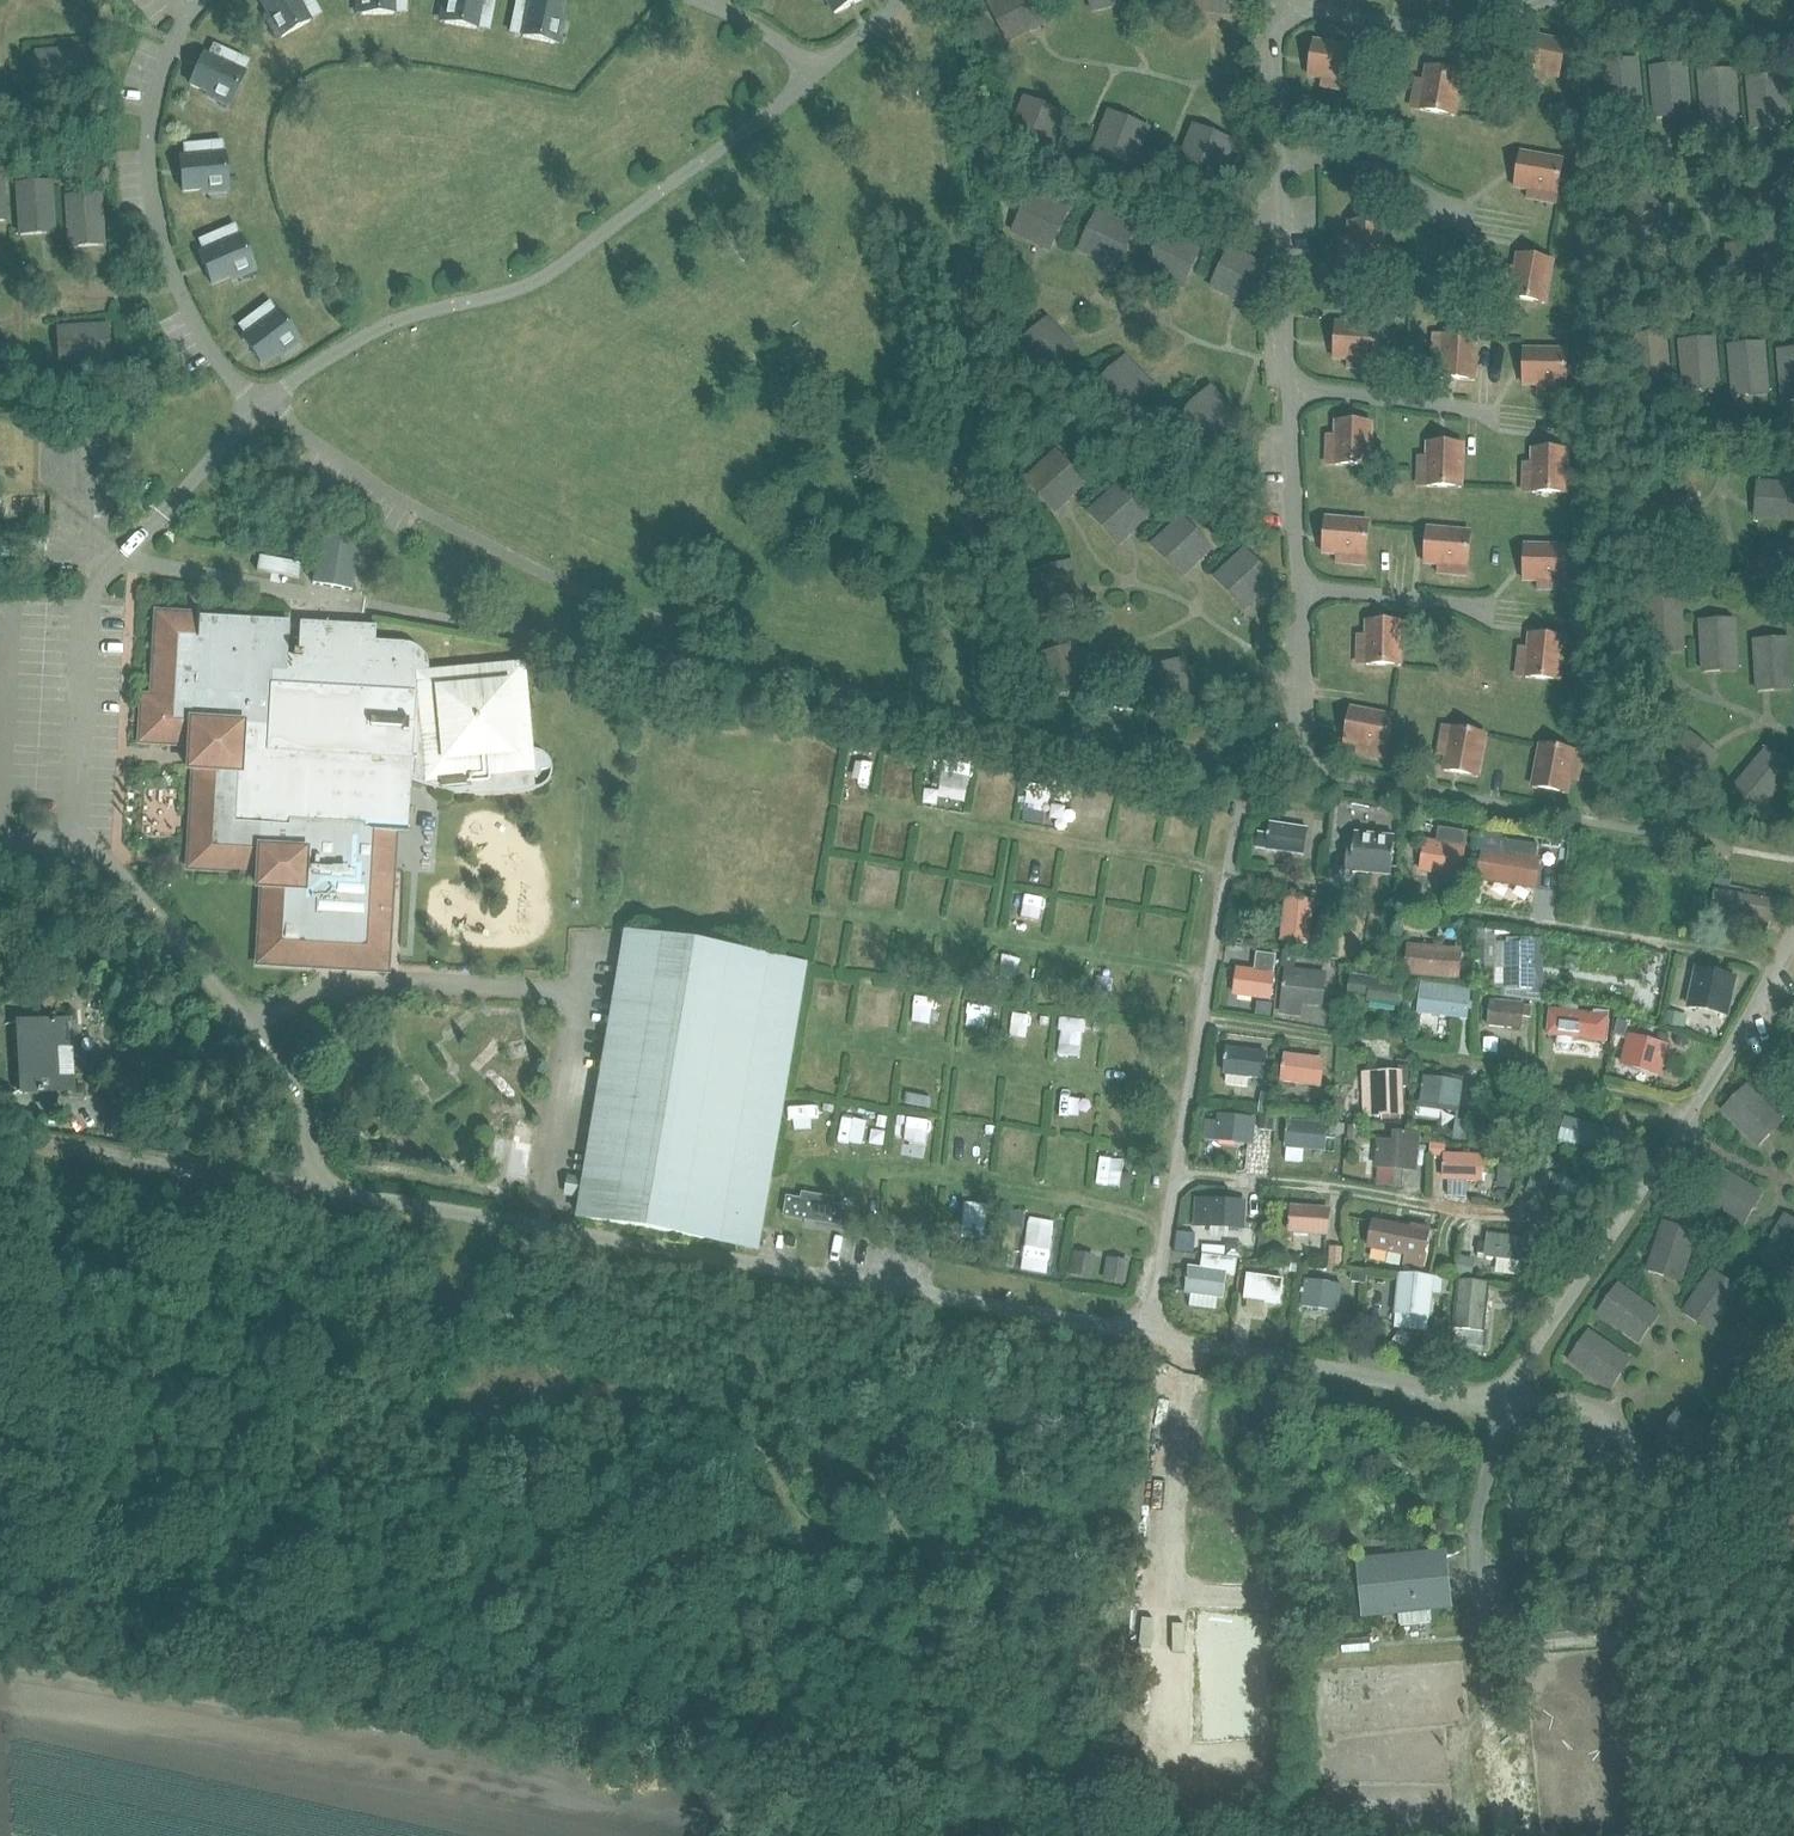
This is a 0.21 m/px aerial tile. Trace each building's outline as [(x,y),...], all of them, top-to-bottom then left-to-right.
[(282,38),(310,22),(309,21),(320,15),(314,5),(303,11),(297,0),(260,0),(282,38)] [(361,16),(394,15),(394,13),(406,13),(406,1),(393,2),(393,0),(361,0),(361,16)] [(444,24),(476,30),(477,28),(489,31),(491,19),(479,17),(482,0),(449,0),(444,24)] [(525,25),(513,22),(510,34),(523,36),(522,38),(554,45),(564,0),(530,0),(525,25)] [(835,15),(864,0),(828,0),(835,15)] [(1034,0),(992,0),(987,3),(1007,44),(1047,24),(1034,0)] [(1091,13),(1134,3),(1133,0),(1088,0),(1091,13)] [(1227,16),(1229,0),(1185,0),(1184,11),(1227,16)] [(1567,43),(1525,34),(1518,68),(1532,71),(1530,80),(1545,83),(1547,74),(1560,77),(1567,43)] [(1315,42),(1310,75),(1323,78),(1322,87),(1336,89),(1338,80),(1352,82),(1358,48),(1315,42)] [(89,83),(86,50),(36,54),(37,67),(46,66),(47,86),(89,83)] [(203,56),(197,70),(190,86),(232,104),(245,75),(243,74),(249,62),(238,58),(233,69),(203,56)] [(1600,62),(1606,114),(1644,110),(1639,58),(1600,62)] [(1648,68),(1653,120),(1692,116),(1687,64),(1648,68)] [(1417,79),(1414,94),(1424,95),(1421,110),(1455,116),(1462,73),(1428,67),(1426,81),(1417,79)] [(1698,72),(1702,125),(1741,122),(1736,68),(1698,72)] [(1745,78),(1751,131),(1790,127),(1784,74),(1745,78)] [(1050,154),(1066,114),(1023,96),(1007,137),(1050,154)] [(1151,128),(1107,110),(1091,149),(1134,167),(1151,128)] [(1193,124),(1177,164),(1220,181),(1236,142),(1193,124)] [(180,160),(181,175),(183,193),(228,188),(225,156),(223,156),(222,143),(211,144),(212,157),(180,160)] [(1522,153),(1516,187),(1529,189),(1528,199),(1542,201),(1544,192),(1558,194),(1564,160),(1522,153)] [(18,184),(21,235),(35,234),(34,225),(54,223),(51,182),(18,184)] [(1069,210),(1030,191),(1010,232),(1049,251),(1069,210)] [(103,236),(100,194),(67,196),(70,247),(84,246),(83,237),(103,236)] [(1097,210),(1077,252),(1116,271),(1136,229),(1097,210)] [(1351,251),(1352,266),(1386,265),(1385,222),(1351,223),(1351,236),(1342,237),(1342,252),(1351,251)] [(229,243),(199,256),(212,286),(254,268),(241,238),(239,239),(234,227),(224,231),(229,243)] [(1202,246),(1163,228),(1144,271),(1183,289),(1202,246)] [(1210,290),(1248,308),(1269,265),(1230,247),(1210,290)] [(1553,260),(1520,254),(1517,268),(1508,266),(1505,281),(1515,283),(1512,297),(1546,303),(1553,260)] [(268,321),(242,341),(262,367),(298,339),(279,313),(277,314),(269,304),(260,311),(268,321)] [(1013,349),(1043,381),(1076,350),(1047,318),(1013,349)] [(1337,324),(1335,358),(1349,359),(1348,368),(1363,369),(1364,360),(1378,361),(1381,327),(1337,324)] [(57,329),(58,343),(68,342),(69,362),(110,359),(108,326),(57,329)] [(1442,364),(1441,378),(1476,380),(1478,337),(1444,335),(1443,350),(1434,349),(1433,364),(1442,364)] [(1628,338),(1632,389),(1671,385),(1667,335),(1628,338)] [(1677,340),(1682,393),(1722,389),(1716,336),(1677,340)] [(1727,346),(1732,398),(1771,394),(1765,342),(1727,346)] [(1781,404),(1793,403),(1793,349),(1776,351),(1781,404)] [(1525,350),(1524,384),(1538,384),(1538,394),(1553,394),(1553,385),(1567,385),(1568,351),(1525,350)] [(1092,388),(1122,420),(1157,388),(1126,355),(1092,388)] [(1177,417),(1207,451),(1241,420),(1211,386),(1177,417)] [(1337,450),(1337,465),(1371,466),(1372,423),(1338,422),(1337,435),(1328,435),(1328,450),(1337,450)] [(1464,444),(1429,443),(1429,457),(1420,456),(1419,471),(1429,472),(1428,486),(1463,487),(1464,444)] [(1569,450),(1534,449),(1534,463),(1525,463),(1524,478),(1534,478),(1533,492),(1568,493),(1569,450)] [(1056,514),(1089,484),(1058,450),(1025,480),(1056,514)] [(1793,523),(1793,483),(1757,481),(1755,521),(1793,523)] [(1119,547),(1151,517),(1119,482),(1087,512),(1119,547)] [(1150,545),(1182,580),(1214,551),(1182,516),(1150,545)] [(1327,518),(1324,553),(1338,554),(1337,563),(1352,564),(1353,555),(1367,556),(1370,522),(1327,518)] [(1428,529),(1425,563),(1439,564),(1438,573),(1453,575),(1454,565),(1468,566),(1472,532),(1428,529)] [(352,591),(356,567),(361,538),(323,530),(313,584),(352,591)] [(1793,584),(1793,544),(1760,542),(1758,581),(1793,584)] [(1525,545),(1525,580),(1538,580),(1538,590),(1553,590),(1553,580),(1568,581),(1569,546),(1525,545)] [(1245,612),(1277,582),(1245,547),(1213,577),(1245,612)] [(295,575),(296,561),(256,558),(255,572),(295,575)] [(1086,602),(1073,560),(1028,574),(1041,616),(1086,602)] [(1643,602),(1646,654),(1685,652),(1683,600),(1643,602)] [(143,698),(141,742),(189,745),(189,751),(191,751),(193,724),(241,727),(238,771),(202,769),(198,838),(198,842),(199,846),(201,849),(203,853),(205,856),(208,858),(212,860),(215,861),(219,862),(259,864),(257,888),(271,888),(269,925),(265,927),(263,931),(261,935),(260,939),(260,943),(261,948),(262,952),(264,955),(267,959),(271,961),(274,963),(279,964),(283,965),(287,964),(291,963),(295,961),(298,958),(349,961),(348,969),(386,971),(395,833),(408,833),(410,834),(410,832),(408,832),(410,795),(411,781),(421,786),(453,793),(475,796),(495,795),(516,794),(532,791),(533,779),(537,777),(539,775),(539,771),(550,770),(548,761),(545,757),(541,753),(536,752),(532,751),(524,663),(428,672),(428,667),(426,659),(420,650),(414,646),(409,644),(403,644),(375,642),(374,627),(298,624),(297,655),(288,654),(290,623),(199,617),(199,609),(198,609),(197,616),(158,614),(153,698),(143,698)] [(1698,620),(1701,673),(1740,671),(1737,618),(1698,620)] [(1403,622),(1369,621),(1368,635),(1359,635),(1358,650),(1368,650),(1367,664),(1402,665),(1403,622)] [(1565,638),(1531,634),(1530,648),(1520,647),(1519,661),(1528,663),(1527,677),(1561,680),(1565,638)] [(1755,693),(1793,691),(1793,685),(1791,637),(1752,640),(1755,693)] [(1033,657),(1046,699),(1089,686),(1075,643),(1033,657)] [(1199,699),(1186,658),(1141,671),(1154,713),(1199,699)] [(813,661),(805,659),(803,668),(811,670),(813,661)] [(1352,709),(1345,742),(1359,745),(1357,754),(1372,757),(1374,748),(1388,750),(1394,717),(1352,709)] [(1448,757),(1445,770),(1479,777),(1487,734),(1453,728),(1451,742),(1441,740),(1438,755),(1448,757)] [(1690,732),(1655,772),(1683,797),(1718,757),(1690,732)] [(1542,744),(1534,787),(1568,793),(1570,780),(1580,781),(1583,767),(1573,765),(1576,751),(1542,744)] [(1793,772),(1793,769),(1767,746),(1733,786),(1762,810),(1793,772)] [(864,781),(871,758),(851,753),(844,775),(864,781)] [(916,800),(961,808),(969,769),(938,763),(936,773),(921,770),(916,800)] [(1021,823),(1042,824),(1045,791),(1024,789),(1021,823)] [(1263,804),(1274,807),(1277,793),(1266,791),(1263,804)] [(173,815),(174,798),(158,797),(158,815),(173,815)] [(141,833),(159,833),(160,817),(142,816),(141,833)] [(1401,819),(1399,841),(1412,842),(1414,820),(1401,819)] [(1300,827),(1289,826),(1269,823),(1268,834),(1257,832),(1255,847),(1265,849),(1265,850),(1304,856),(1308,828),(1300,827)] [(1470,833),(1453,830),(1451,839),(1442,837),(1442,842),(1423,839),(1418,873),(1462,880),(1470,833)] [(1353,848),(1346,847),(1344,873),(1395,877),(1397,836),(1354,833),(1353,848)] [(1476,881),(1536,891),(1541,858),(1536,857),(1538,846),(1503,840),(1501,852),(1481,849),(1476,881)] [(1715,890),(1711,912),(1755,920),(1754,926),(1768,928),(1769,923),(1781,925),(1785,903),(1765,899),(1766,895),(1758,893),(1758,898),(1715,890)] [(1285,897),(1280,941),(1309,944),(1314,901),(1285,897)] [(1246,934),(1234,933),(1233,945),(1245,946),(1246,934)] [(760,1247),(764,1225),(807,964),(628,935),(581,1218),(760,1247)] [(1532,976),(1532,940),(1507,939),(1506,944),(1494,944),(1494,990),(1505,990),(1505,992),(1526,992),(1525,998),(1543,999),(1544,976),(1532,976)] [(1404,976),(1459,980),(1461,948),(1405,945),(1404,976)] [(1275,974),(1274,973),(1276,957),(1257,954),(1255,971),(1236,968),(1232,995),(1272,1001),(1275,974)] [(1315,971),(1295,969),(1297,955),(1283,954),(1282,967),(1286,967),(1283,1002),(1322,1005),(1324,978),(1315,977),(1315,971)] [(1696,969),(1687,1010),(1729,1019),(1738,978),(1696,969)] [(1636,972),(1628,1011),(1656,1016),(1664,977),(1636,972)] [(1403,983),(1351,975),(1348,993),(1368,996),(1367,1002),(1399,1007),(1398,1013),(1409,1015),(1411,998),(1401,996),(1403,983)] [(1418,1014),(1468,1019),(1471,988),(1415,982),(1413,1001),(1419,1002),(1418,1014)] [(87,1000),(104,1001),(105,986),(88,985),(87,1000)] [(861,988),(855,1024),(880,1028),(886,993),(861,988)] [(1486,1026),(1522,1029),(1523,1017),(1524,1006),(1524,1004),(1489,1001),(1486,1026)] [(1524,1006),(1523,1017),(1531,1018),(1532,1007),(1524,1006)] [(984,1034),(985,1010),(966,1009),(965,1032),(984,1034)] [(1609,1015),(1548,1009),(1546,1035),(1607,1041),(1609,1015)] [(1665,1026),(1679,1029),(1682,1015),(1668,1012),(1665,1026)] [(69,1019),(41,1021),(17,1023),(22,1093),(74,1090),(73,1078),(58,1079),(55,1045),(71,1044),(69,1019)] [(1619,1064),(1660,1076),(1673,1032),(1632,1020),(1619,1064)] [(1685,1049),(1689,1038),(1679,1034),(1675,1045),(1685,1049)] [(1268,1053),(1226,1048),(1223,1075),(1227,1076),(1226,1084),(1247,1087),(1248,1078),(1264,1080),(1268,1053)] [(1324,1059),(1284,1054),(1281,1082),(1321,1087),(1324,1059)] [(835,1085),(838,1073),(815,1069),(813,1081),(835,1085)] [(1405,1116),(1402,1072),(1367,1074),(1369,1108),(1376,1108),(1377,1118),(1405,1116)] [(1452,1139),(1470,1142),(1473,1122),(1458,1121),(1464,1083),(1424,1077),(1420,1102),(1417,1102),(1415,1116),(1440,1120),(1441,1111),(1456,1113),(1452,1139)] [(1720,1111),(1758,1148),(1785,1121),(1747,1084),(1720,1111)] [(318,1091),(319,1103),(332,1101),(330,1089),(318,1091)] [(1261,1092),(1258,1113),(1269,1115),(1272,1094),(1261,1092)] [(1330,1114),(1331,1098),(1322,1097),(1321,1113),(1330,1114)] [(1333,1115),(1345,1116),(1346,1100),(1334,1099),(1333,1115)] [(138,1118),(137,1100),(109,1101),(110,1134),(133,1133),(132,1118),(138,1118)] [(813,1106),(789,1106),(789,1131),(813,1131),(813,1106)] [(1255,1118),(1217,1114),(1216,1122),(1205,1120),(1203,1141),(1252,1147),(1255,1118)] [(1558,1141),(1623,1159),(1630,1135),(1580,1122),(1581,1118),(1567,1114),(1566,1117),(1565,1116),(1558,1141)] [(1273,1132),(1275,1117),(1260,1115),(1258,1130),(1273,1132)] [(837,1145),(862,1146),(864,1120),(838,1118),(837,1145)] [(1284,1149),(1325,1152),(1328,1124),(1287,1121),(1284,1149)] [(517,1123),(514,1139),(531,1142),(534,1126),(517,1123)] [(1330,1137),(1343,1138),(1344,1126),(1331,1126),(1330,1137)] [(1361,1142),(1361,1127),(1348,1126),(1347,1141),(1361,1142)] [(1420,1134),(1393,1132),(1393,1142),(1378,1140),(1375,1169),(1418,1172),(1420,1134)] [(913,1162),(916,1137),(895,1135),(892,1159),(913,1162)] [(526,1182),(532,1142),(531,1142),(514,1139),(492,1136),(489,1160),(507,1163),(505,1179),(526,1182)] [(986,1164),(988,1138),(963,1137),(961,1163),(986,1164)] [(1444,1154),(1446,1154),(1446,1144),(1429,1143),(1429,1157),(1444,1158),(1444,1154)] [(1205,1144),(1200,1144),(1198,1157),(1202,1158),(1201,1163),(1217,1165),(1218,1159),(1203,1157),(1205,1144)] [(1238,1149),(1237,1159),(1247,1160),(1248,1150),(1238,1149)] [(1444,1154),(1444,1158),(1443,1181),(1483,1183),(1484,1156),(1446,1154),(1444,1154)] [(1542,1156),(1538,1166),(1548,1170),(1552,1160),(1542,1156)] [(1499,1164),(1499,1175),(1513,1175),(1514,1165),(1499,1164)] [(1700,1199),(1744,1226),(1764,1194),(1719,1166),(1700,1199)] [(1527,1192),(1560,1204),(1569,1179),(1536,1167),(1527,1192)] [(350,1170),(349,1177),(359,1178),(360,1171),(350,1170)] [(848,1209),(788,1198),(785,1217),(845,1227),(848,1209)] [(1248,1201),(1195,1198),(1193,1227),(1246,1231),(1248,1201)] [(983,1233),(984,1206),(948,1204),(947,1231),(983,1233)] [(1288,1234),(1329,1236),(1331,1208),(1290,1205),(1288,1234)] [(1793,1271),(1793,1220),(1783,1214),(1756,1258),(1790,1279),(1793,1271)] [(1021,1273),(1050,1275),(1054,1221),(1025,1219),(1021,1273)] [(1373,1221),(1369,1249),(1405,1256),(1403,1268),(1424,1272),(1432,1229),(1413,1225),(1412,1228),(1373,1221)] [(1662,1221),(1645,1272),(1682,1284),(1699,1233),(1662,1221)] [(1173,1232),(1173,1254),(1192,1254),(1192,1232),(1173,1232)] [(1485,1259),(1523,1262),(1525,1237),(1487,1234),(1486,1244),(1478,1243),(1477,1253),(1485,1254),(1485,1259)] [(797,1237),(789,1235),(787,1244),(795,1246),(797,1237)] [(1329,1247),(1328,1265),(1341,1266),(1342,1248),(1329,1247)] [(1092,1279),(1095,1256),(1072,1252),(1069,1275),(1092,1279)] [(1184,1293),(1223,1299),(1226,1274),(1234,1275),(1236,1260),(1203,1255),(1201,1269),(1188,1267),(1184,1293)] [(1107,1258),(1103,1280),(1126,1284),(1129,1261),(1107,1258)] [(1285,1272),(1296,1273),(1297,1264),(1286,1263),(1285,1272)] [(1458,1264),(1457,1278),(1472,1279),(1473,1266),(1458,1264)] [(1710,1269),(1681,1312),(1713,1334),(1743,1291),(1710,1269)] [(1351,1283),(1366,1286),(1369,1275),(1353,1272),(1351,1283)] [(1283,1280),(1247,1275),(1244,1299),(1280,1304),(1283,1280)] [(1398,1275),(1394,1315),(1431,1318),(1433,1294),(1442,1295),(1443,1280),(1398,1275)] [(1339,1313),(1342,1285),(1304,1280),(1300,1307),(1339,1313)] [(1458,1280),(1453,1330),(1452,1336),(1451,1335),(1450,1341),(1466,1342),(1468,1331),(1484,1333),(1489,1284),(1458,1280)] [(1596,1314),(1639,1345),(1662,1313),(1618,1283),(1596,1314)] [(1738,1321),(1709,1363),(1740,1385),(1770,1343),(1738,1321)] [(1567,1361),(1610,1391),(1632,1360),(1589,1330),(1567,1361)] [(1454,1369),(1460,1360),(1449,1353),(1443,1362),(1454,1369)] [(1720,1438),(1677,1409),(1655,1441),(1699,1470),(1720,1438)] [(1366,1612),(1399,1609),(1400,1627),(1433,1624),(1430,1606),(1450,1604),(1445,1556),(1361,1563),(1366,1612)] [(1342,1655),(1370,1652),(1369,1638),(1341,1640),(1342,1655)]
